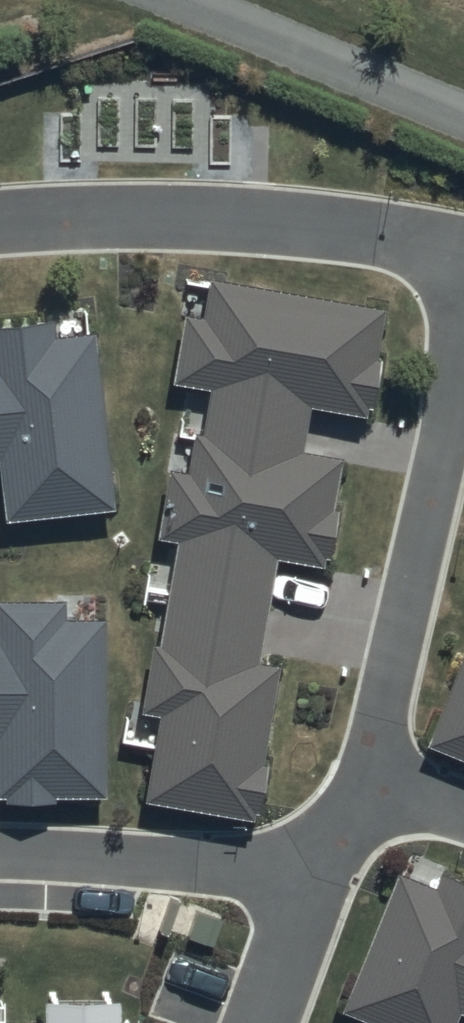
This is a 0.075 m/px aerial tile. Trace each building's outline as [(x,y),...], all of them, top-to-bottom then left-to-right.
[(143,714),(159,717),(144,804),(254,823),(256,813),(262,814),(271,762),(264,761),(280,668),(260,665),(278,563),(324,571),(326,561),(333,562),(341,512),(334,511),(342,463),(301,456),(309,410),(366,420),(368,409),(374,410),(383,360),(376,359),(385,310),(210,281),(204,321),(184,318),(173,386),(207,391),(193,475),(171,471),(159,541),(179,544),(162,647),(155,646),(143,714)] [(5,525),(114,513),(95,335),(57,339),(55,323),(0,329),(0,473),(5,525)] [(56,805),(56,801),(106,801),(106,622),(67,622),(67,602),(0,602),(0,805),(56,805)] [(428,748),(463,763),(463,660),(428,748)] [(443,875),(437,890),(398,875),(342,1013),(366,1022),(456,1022),(459,1015),(463,1017),(463,883),(443,875)] [(122,1004),(47,1004),(47,1022),(122,1022),(122,1004)]
